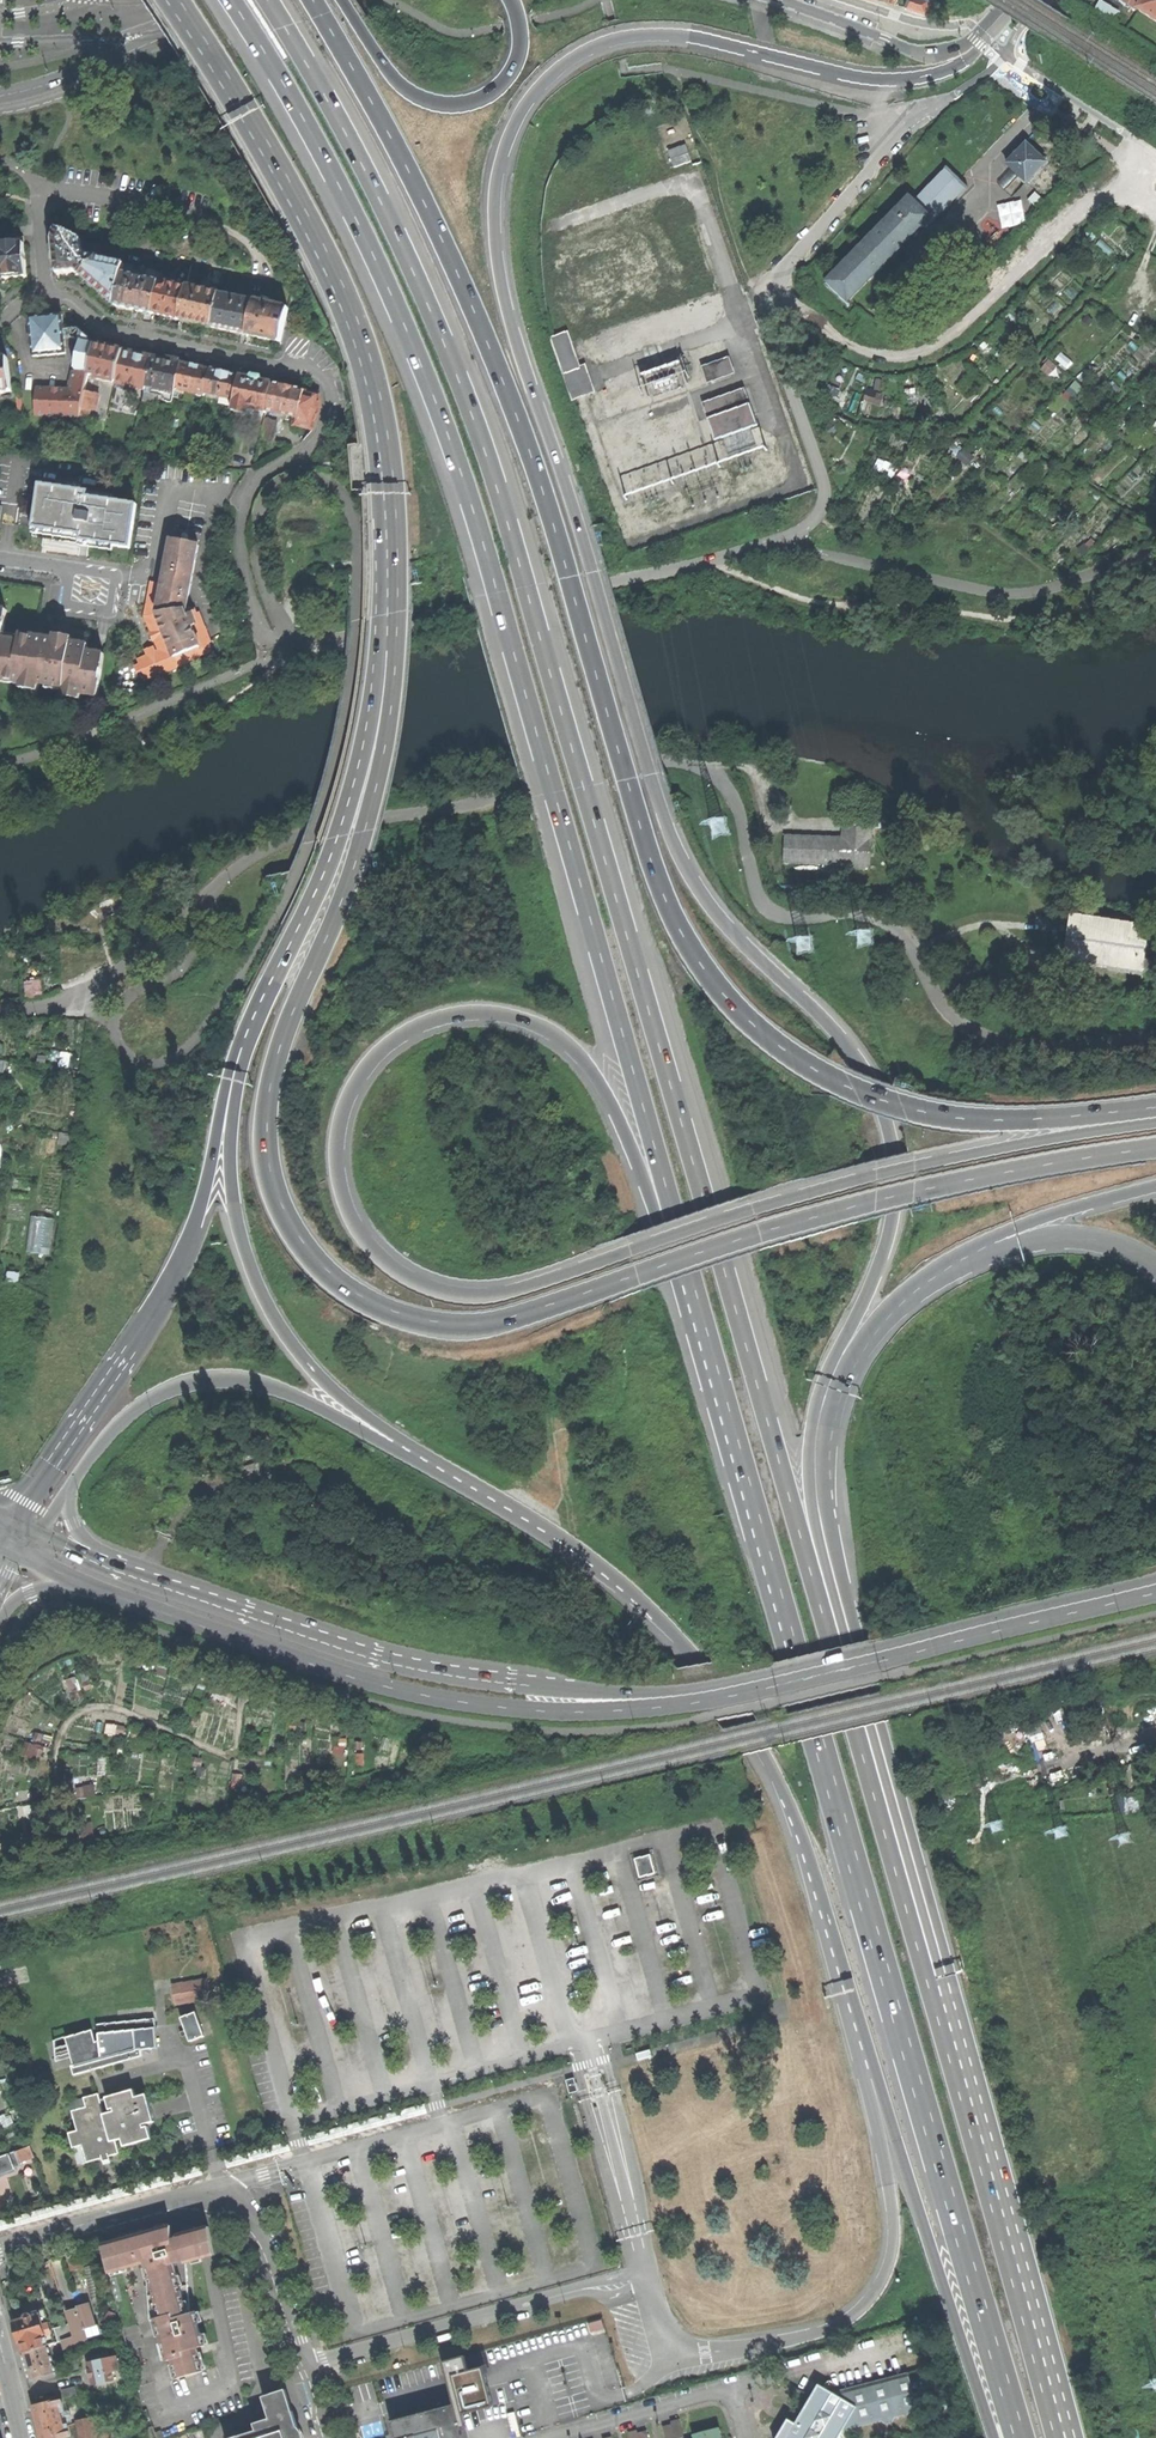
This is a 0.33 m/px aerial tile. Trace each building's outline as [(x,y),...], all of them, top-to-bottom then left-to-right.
[(904,5),(924,11),(928,0),(906,0),(904,5)] [(1096,8),(1113,19),(1120,9),(1106,0),(1101,0),(1096,8)] [(1126,3),(1137,9),(1143,0),(1128,0),(1126,3)] [(1137,9),(1155,22),(1155,0),(1143,0),(1137,9)] [(686,143),(667,150),(673,166),(691,160),(686,143)] [(1015,155),(1007,164),(1027,183),(1046,163),(1026,144),(1015,155)] [(827,281),(849,303),(851,301),(850,300),(921,226),(926,230),(927,229),(926,228),(930,222),(932,223),(934,222),(933,221),(964,188),(966,189),(968,187),(946,167),(944,168),(945,170),(914,202),(908,197),(907,198),(907,200),(904,204),(901,204),(900,205),(900,207),(830,280),(828,280),(827,281)] [(997,205),(1002,229),(1025,223),(1020,199),(997,205)] [(77,272),(81,276),(97,259),(84,254),(82,250),(81,247),(99,251),(100,243),(96,242),(81,239),(80,239),(57,229),(54,240),(57,273),(66,273),(77,272)] [(81,233),(80,239),(81,239),(96,242),(96,238),(89,236),(90,234),(81,233)] [(7,279),(7,278),(27,276),(24,236),(5,238),(5,245),(0,246),(0,279),(7,279)] [(97,259),(81,276),(96,289),(115,306),(122,274),(124,265),(97,259)] [(166,259),(162,272),(168,274),(171,260),(166,259)] [(188,284),(197,286),(201,268),(192,266),(188,284)] [(208,269),(206,277),(221,281),(223,273),(208,269)] [(160,282),(122,274),(115,306),(134,310),(153,314),(159,285),(160,282)] [(165,286),(159,285),(153,314),(166,317),(179,320),(187,287),(168,283),(165,285),(165,286)] [(219,295),(187,287),(179,320),(193,323),(212,327),(219,295)] [(253,303),(219,295),(212,327),(227,330),(246,335),(253,303)] [(254,301),(253,303),(246,335),(261,338),(280,342),(288,308),(254,301)] [(33,357),(66,354),(62,314),(45,316),(29,317),(33,357)] [(553,339),(566,374),(582,368),(569,333),(553,339)] [(89,374),(95,344),(81,341),(73,380),(71,389),(54,389),(37,388),(36,415),(79,417),(85,391),(89,374)] [(106,347),(95,344),(89,374),(97,375),(96,378),(116,383),(123,351),(106,347)] [(137,354),(123,351),(116,383),(115,387),(126,390),(128,386),(145,390),(146,386),(153,357),(137,354)] [(165,360),(153,357),(146,386),(153,388),(152,390),(168,393),(167,401),(173,402),(176,390),(182,364),(165,360)] [(704,367),(709,383),(737,373),(731,357),(704,367)] [(12,391),(8,358),(0,359),(0,392),(12,391)] [(634,373),(639,397),(690,386),(685,362),(634,373)] [(195,366),(182,364),(176,390),(205,396),(205,394),(211,370),(195,366)] [(587,366),(582,368),(566,374),(576,399),(597,391),(587,366)] [(224,373),(211,370),(205,394),(223,398),(235,401),(240,376),(224,373)] [(252,379),(240,376),(235,401),(234,406),(245,408),(243,413),(253,415),(254,410),(265,413),(266,411),(272,383),(252,379)] [(296,426),(304,390),(286,386),(272,383),(266,411),(295,417),(293,425),(296,426)] [(704,403),(709,419),(754,404),(749,388),(704,403)] [(319,394),(304,390),(296,426),(313,428),(318,419),(321,410),(319,394)] [(100,394),(85,391),(79,417),(89,417),(91,409),(96,410),(100,394)] [(709,419),(716,438),(760,423),(754,404),(709,419)] [(277,418),(265,416),(259,439),(271,442),(277,418)] [(88,541),(130,548),(136,506),(87,498),(88,493),(40,486),(34,528),(82,535),(89,536),(88,541)] [(189,660),(212,651),(209,643),(211,642),(199,612),(196,613),(194,608),(187,607),(199,545),(171,540),(163,584),(151,582),(145,615),(152,631),(150,632),(152,636),(154,641),(155,640),(159,650),(156,652),(154,646),(145,650),(147,655),(138,659),(140,664),(135,666),(139,677),(144,675),(146,680),(190,662),(189,660)] [(0,653),(0,654),(0,681),(39,687),(40,682),(53,684),(52,686),(64,688),(63,693),(76,695),(76,693),(98,696),(104,654),(87,651),(88,644),(58,640),(37,637),(20,634),(20,640),(3,638),(7,610),(0,609),(0,653)] [(783,836),(782,863),(847,865),(847,868),(862,869),(862,866),(868,866),(870,829),(841,828),(841,838),(783,836)] [(1069,929),(1065,957),(1108,964),(1108,968),(1139,973),(1146,928),(1071,917),(1069,929)] [(1057,982),(1059,973),(1042,969),(1039,978),(1057,982)] [(25,978),(27,999),(40,998),(38,977),(25,978)] [(9,1070),(9,1060),(0,1060),(0,1070),(9,1070)] [(29,1251),(51,1255),(58,1218),(35,1214),(29,1251)] [(2,1827),(19,1826),(18,1809),(0,1810),(2,1827)] [(175,2003),(208,1996),(205,1980),(172,1986),(175,2003)] [(190,2041),(205,2035),(195,2011),(180,2017),(190,2041)] [(142,2057),(141,2050),(151,2054),(153,2049),(157,2048),(154,2018),(97,2025),(98,2043),(96,2043),(92,2032),(65,2040),(74,2068),(72,2069),(74,2078),(142,2057)] [(102,2158),(112,2155),(119,2153),(115,2140),(118,2139),(122,2138),(124,2146),(151,2138),(147,2126),(144,2127),(143,2124),(153,2121),(147,2096),(136,2099),(134,2092),(100,2101),(99,2095),(84,2100),(70,2105),(78,2133),(69,2135),(73,2149),(74,2149),(78,2164),(102,2158)] [(20,2162),(34,2157),(30,2145),(15,2150),(20,2162)] [(21,2165),(20,2162),(15,2150),(0,2156),(0,2177),(15,2171),(14,2167),(21,2165)] [(188,2285),(186,2262),(184,2238),(182,2237),(177,2238),(175,2239),(172,2239),(170,2240),(168,2227),(167,2226),(102,2244),(109,2272),(145,2264),(149,2320),(155,2319),(167,2360),(172,2359),(178,2378),(203,2370),(197,2347),(203,2345),(200,2333),(197,2323),(197,2322),(191,2325),(187,2314),(190,2313),(188,2285)] [(184,2238),(186,2262),(214,2254),(208,2226),(177,2235),(177,2238),(182,2237),(184,2238)] [(50,2307),(59,2340),(66,2338),(73,2336),(70,2326),(64,2303),(50,2307)] [(37,2310),(48,2344),(54,2342),(44,2308),(37,2310)] [(23,2352),(48,2344),(37,2310),(26,2314),(24,2318),(14,2321),(18,2335),(23,2352)] [(197,2322),(197,2323),(200,2323),(198,2316),(196,2311),(190,2313),(187,2314),(191,2325),(197,2322)] [(79,2324),(70,2326),(73,2336),(66,2338),(68,2346),(84,2341),(79,2324)] [(30,2379),(56,2371),(48,2344),(23,2352),(26,2366),(30,2379)] [(93,2361),(108,2357),(107,2352),(91,2355),(93,2361)] [(116,2356),(108,2357),(111,2371),(119,2369),(116,2356)] [(113,2380),(111,2371),(108,2357),(93,2361),(87,2362),(90,2375),(92,2384),(113,2380)] [(301,2372),(283,2376),(287,2391),(304,2387),(301,2372)] [(846,2434),(926,2412),(914,2372),(836,2392),(823,2385),(803,2427),(794,2421),(784,2437),(844,2437),(846,2434)] [(61,2389),(63,2397),(76,2394),(74,2386),(61,2389)] [(285,2436),(298,2432),(284,2389),(262,2396),(269,2418),(253,2423),(256,2430),(232,2437),(285,2437),(285,2436)] [(70,2435),(67,2423),(62,2424),(59,2412),(64,2411),(61,2399),(33,2406),(38,2424),(41,2437),(60,2437),(70,2435)] [(458,2418),(454,2419),(451,2405),(395,2419),(399,2433),(397,2433),(399,2437),(462,2437),(458,2418)] [(102,2425),(100,2414),(91,2416),(91,2417),(94,2428),(96,2437),(105,2437),(102,2425)] [(79,2432),(94,2428),(91,2417),(77,2420),(79,2432)] [(672,2423),(676,2437),(680,2437),(684,2437),(680,2418),(671,2420),(672,2423)] [(105,2437),(114,2437),(111,2423),(102,2425),(105,2437)] [(672,2423),(663,2426),(666,2437),(676,2437),(672,2423)] [(153,2425),(147,2428),(149,2437),(157,2437),(153,2425)] [(694,2437),(722,2437),(720,2427),(693,2434),(694,2437)] [(94,2428),(79,2432),(80,2437),(96,2437),(94,2428)] [(638,2432),(637,2429),(628,2431),(630,2437),(639,2437),(638,2432)] [(638,2432),(639,2437),(648,2437),(646,2430),(638,2432)]
